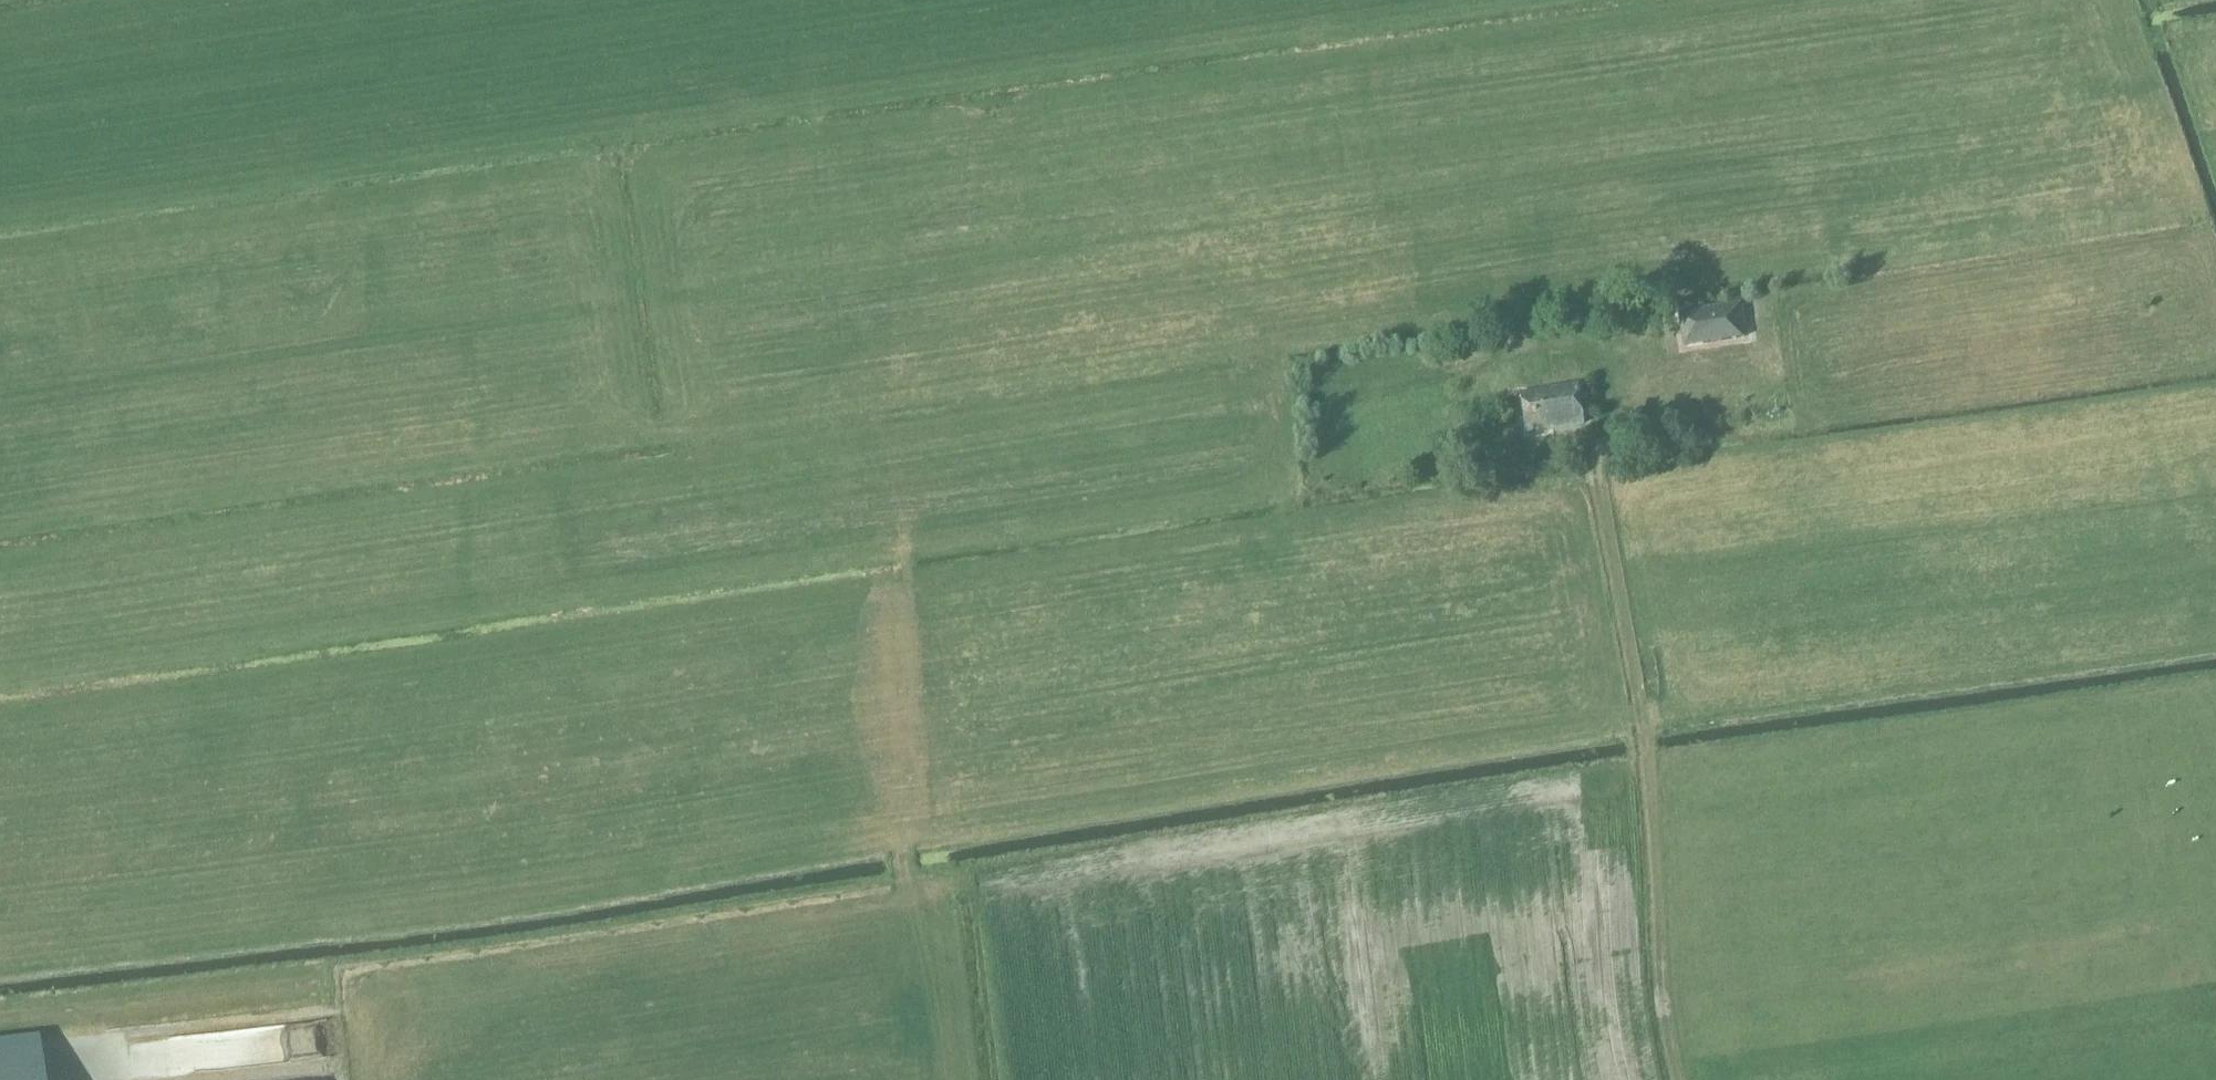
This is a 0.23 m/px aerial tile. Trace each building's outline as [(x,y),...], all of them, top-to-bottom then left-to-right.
[(1683,345),(1740,336),(1735,304),(1678,313),(1683,345)] [(1526,434),(1581,425),(1575,387),(1520,395),(1526,434)] [(33,1042),(0,1046),(0,1079),(37,1079),(33,1042)]
